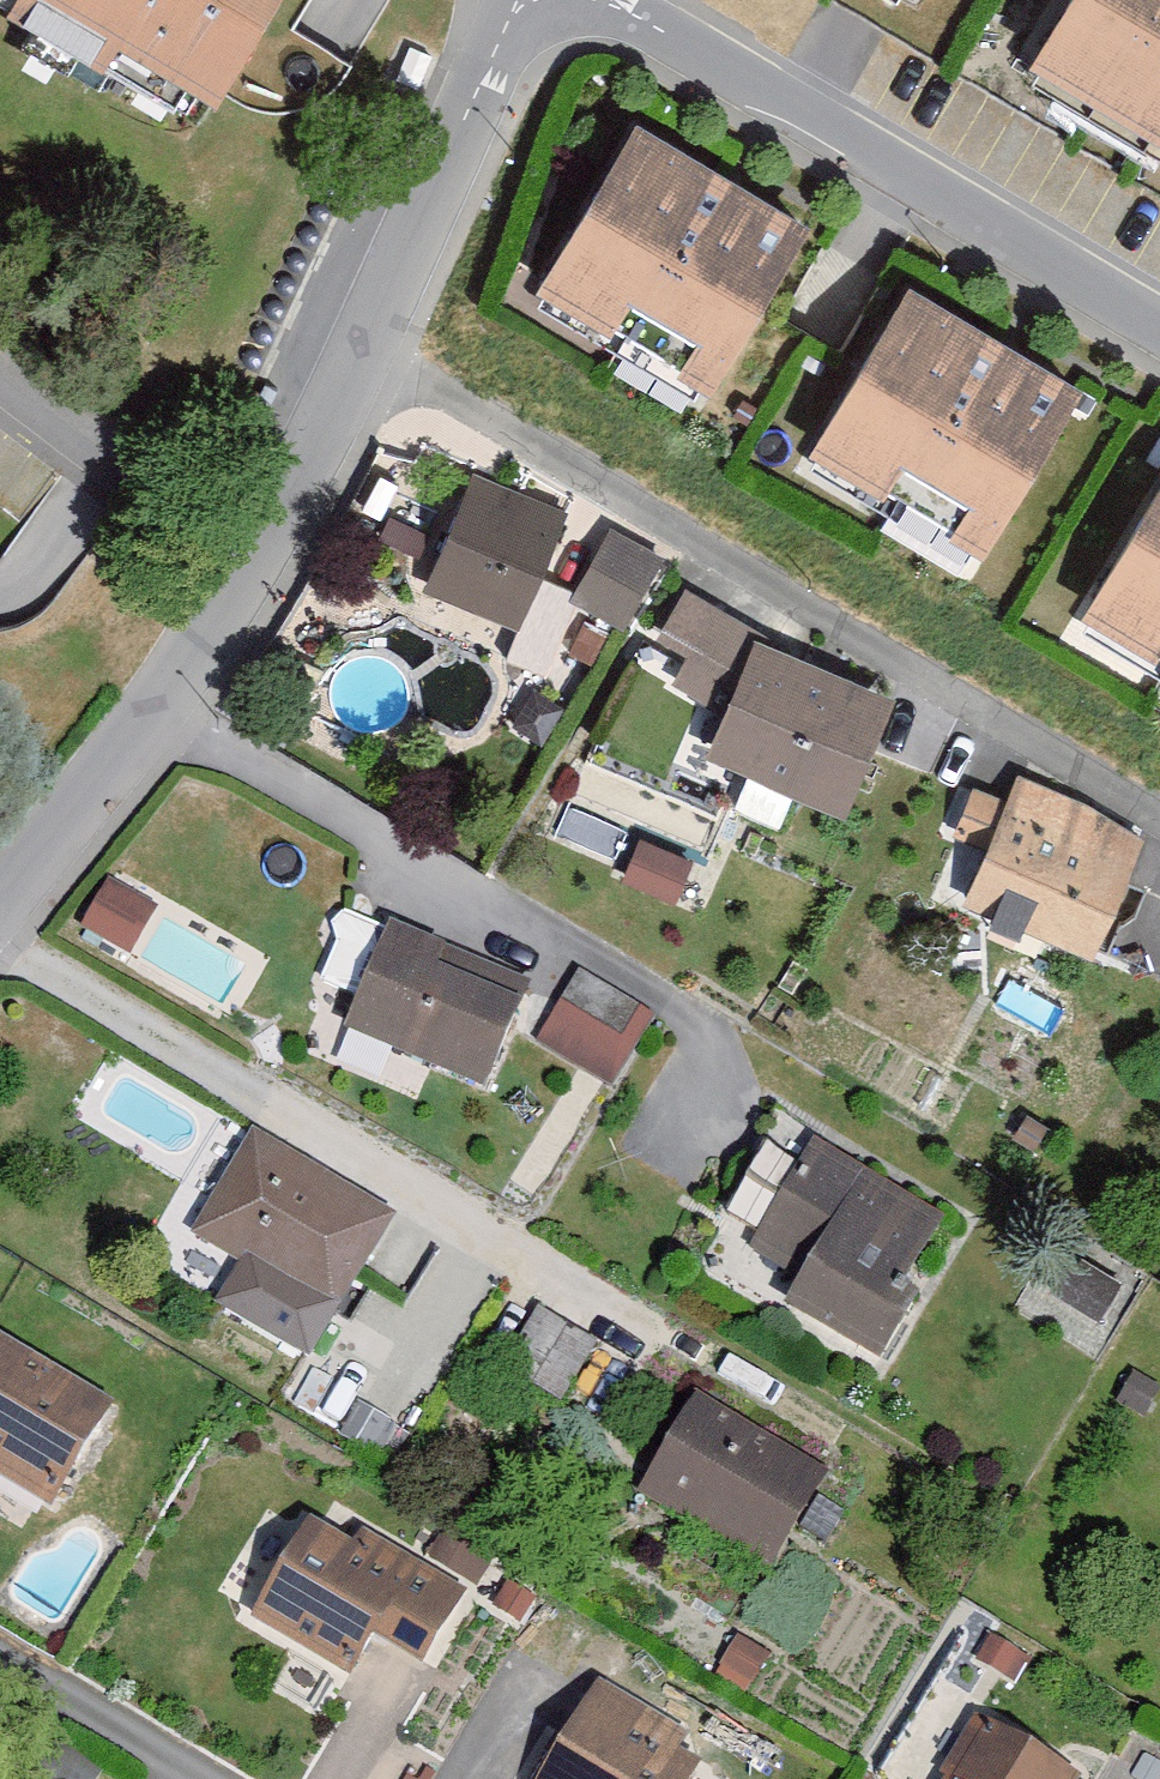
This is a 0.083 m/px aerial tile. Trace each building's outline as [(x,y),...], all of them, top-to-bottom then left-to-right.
[(230,128),(308,0),(19,0),(230,128)] [(930,18),(940,0),(898,0),(930,18)] [(1037,94),(1159,164),(1159,0),(1090,0),(1037,94)] [(830,251),(638,141),(540,313),(732,422),(830,251)] [(1110,414),(918,305),(820,476),(1012,585),(1110,414)] [(1080,633),(1159,679),(1159,494),(1080,633)] [(572,534),(464,495),(426,601),(534,639),(572,534)] [(667,576),(604,544),(570,611),(633,643),(667,576)] [(897,714),(756,658),(711,771),(851,827),(897,714)] [(956,840),(986,850),(1007,788),(977,778),(956,840)] [(1142,844),(1012,794),(966,916),(1096,965),(1142,844)] [(700,867),(643,845),(629,881),(685,903),(700,867)] [(129,959),(155,912),(108,887),(82,934),(129,959)] [(536,1001),(386,944),(346,1048),(496,1106),(536,1001)] [(655,1026),(579,988),(545,1057),(620,1094),(655,1026)] [(402,1227),(251,1144),(192,1251),(343,1334),(402,1227)] [(801,1331),(888,1383),(927,1318),(907,1306),(948,1237),(816,1158),(799,1186),(772,1170),(735,1232),(766,1250),(755,1269),(816,1305),(801,1331)] [(1123,1292),(1073,1264),(1056,1295),(1106,1323),(1123,1292)] [(604,1362),(540,1324),(506,1379),(570,1418),(604,1362)] [(66,1520),(126,1422),(0,1346),(0,1480),(66,1520)] [(839,1494),(700,1414),(641,1516),(780,1596),(839,1494)] [(425,1692),(470,1610),(371,1556),(365,1566),(317,1540),(262,1640),(361,1695),(377,1666),(425,1692)] [(1015,1684),(1027,1656),(991,1641),(979,1668),(1015,1684)] [(773,1664),(743,1647),(725,1679),(756,1696),(773,1664)] [(591,1694),(543,1778),(697,1778),(683,1771),(694,1752),(591,1694)] [(987,1745),(968,1778),(1048,1778),(987,1745)]
